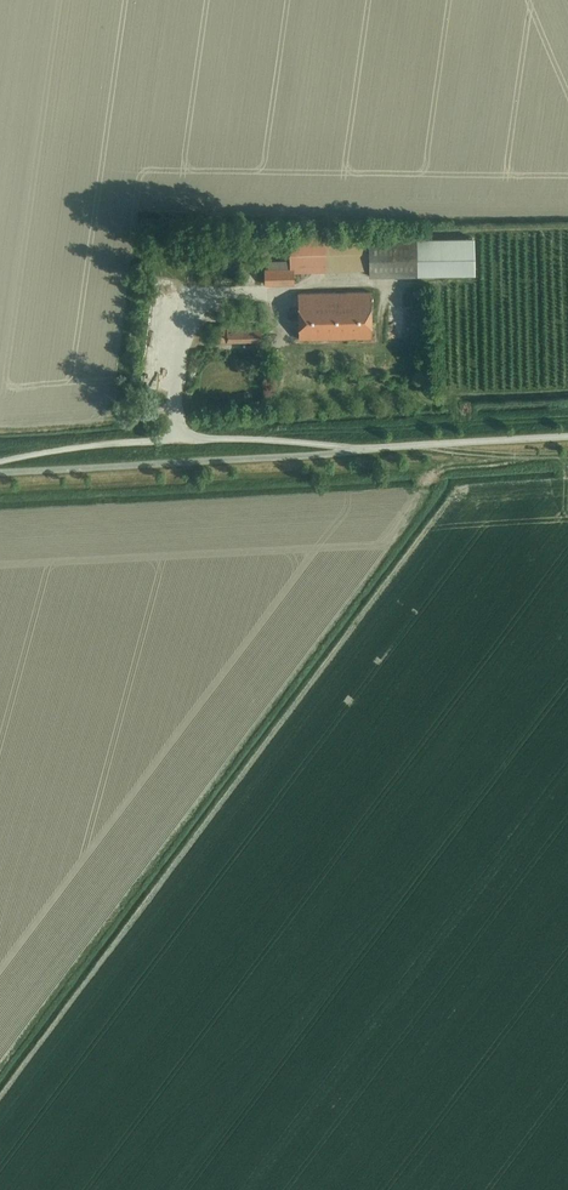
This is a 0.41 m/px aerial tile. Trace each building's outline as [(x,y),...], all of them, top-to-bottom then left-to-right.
[(369,234),(290,236),(291,267),(263,268),(263,285),(294,284),(293,271),(368,269),(368,275),(473,272),(472,237),(369,240),(369,234)] [(370,291),(297,293),(299,339),(371,336),(370,291)] [(216,326),(217,341),(261,339),(261,327),(242,327),(242,326),(216,326)]
